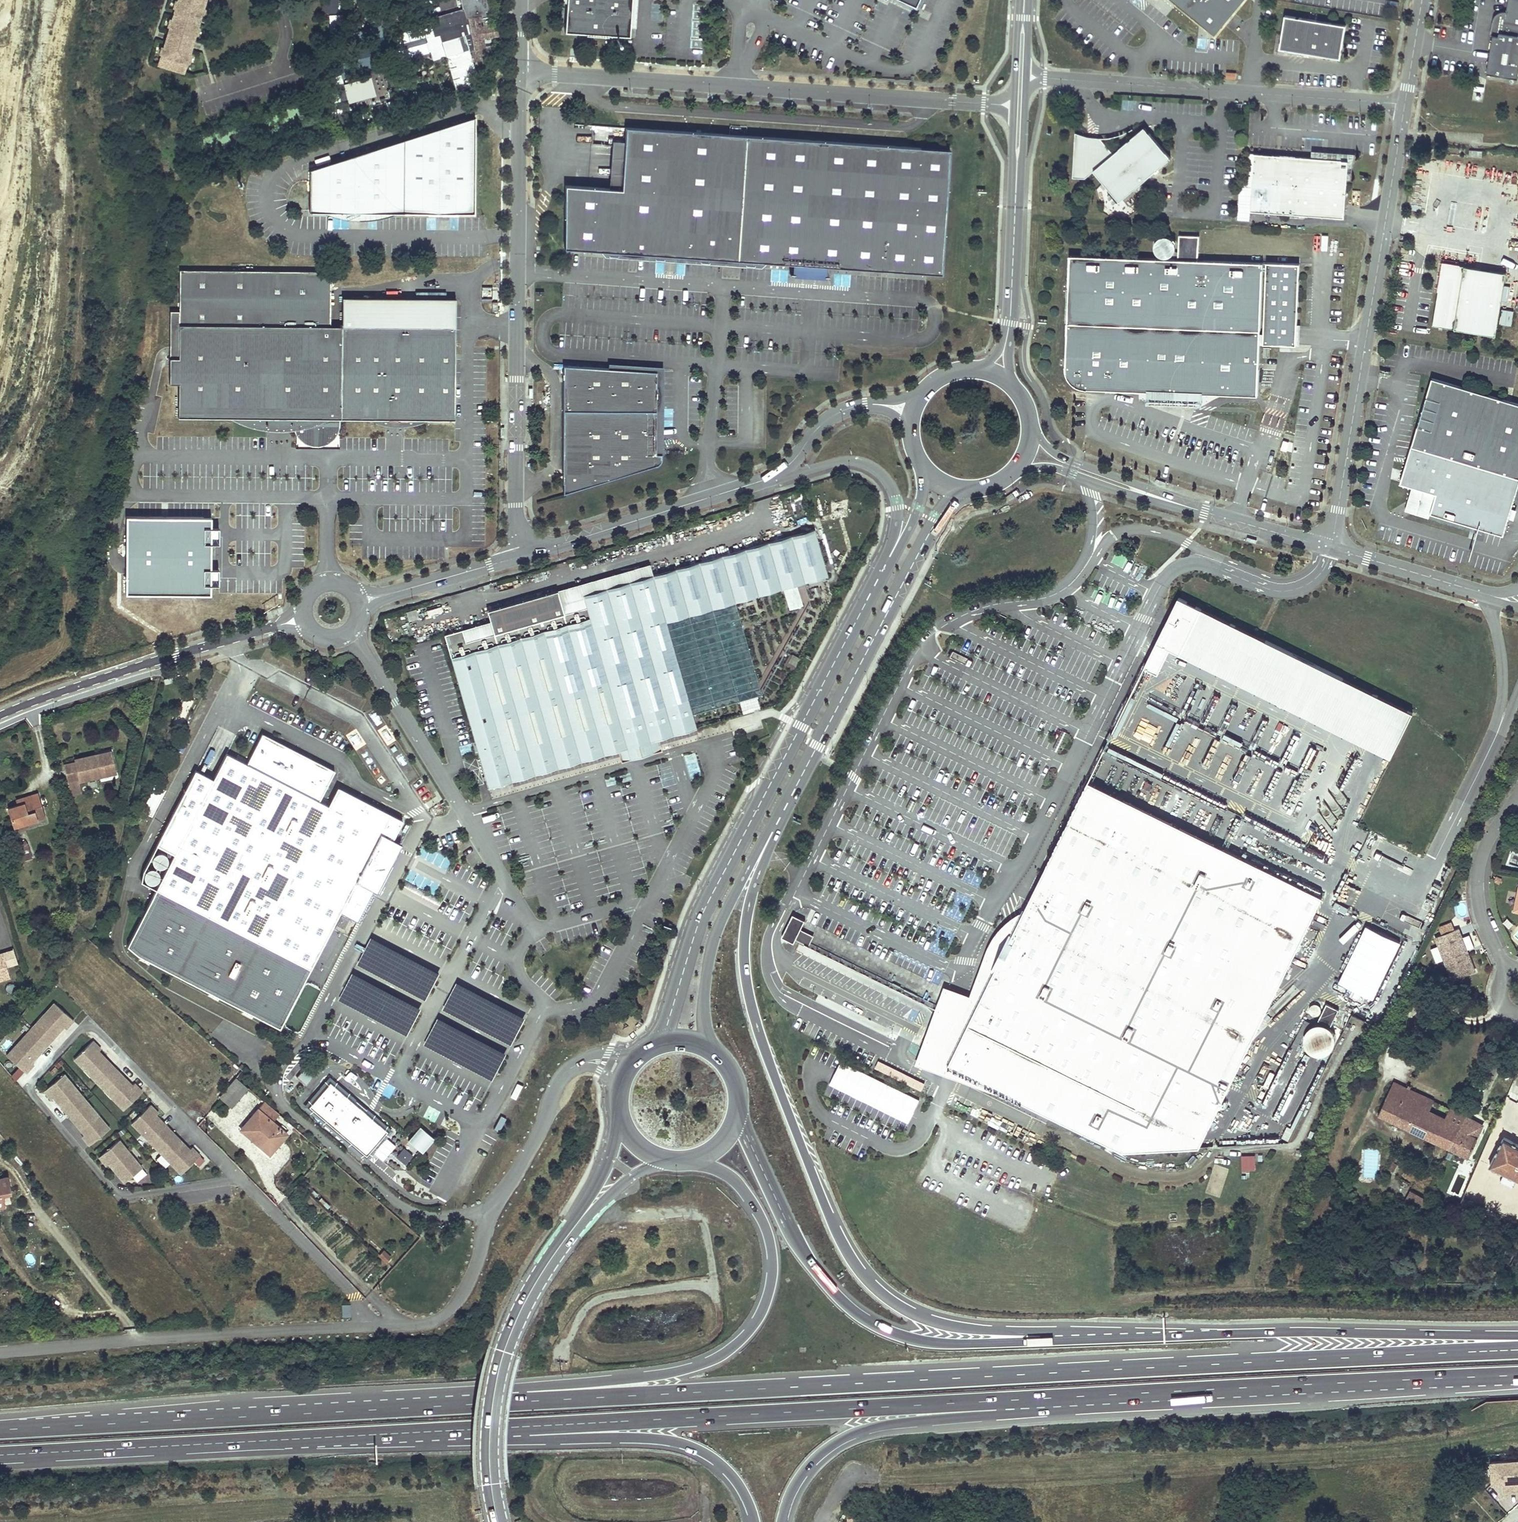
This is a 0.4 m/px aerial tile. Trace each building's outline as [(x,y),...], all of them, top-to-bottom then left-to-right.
[(183,73),(186,62),(188,63),(190,56),(188,55),(195,35),(197,35),(199,29),(197,28),(200,16),(202,16),(204,9),(202,9),(205,0),(179,0),(178,2),(176,1),(174,8),(176,8),(172,21),(170,20),(168,27),(170,27),(164,48),(162,48),(160,54),(162,55),(159,65),(183,73)] [(326,14),(339,14),(339,0),(326,0),(326,14)] [(566,34),(631,37),(633,0),(568,0),(566,34)] [(1172,0),(1169,0),(1165,5),(1183,19),(1188,13),(1172,0)] [(1188,13),(1218,38),(1249,0),(1172,0),(1188,13)] [(1508,9),(1504,31),(1499,31),(1499,34),(1494,33),(1488,71),(1517,76),(1517,0),(1509,0),(1508,9)] [(1492,32),(1494,33),(1499,34),(1499,31),(1504,31),(1508,9),(1503,9),(1499,11),(1496,13),(1494,17),(1492,32)] [(489,27),(485,12),(477,14),(480,28),(489,27)] [(1347,22),(1286,12),(1281,45),(1341,56),(1347,22)] [(480,28),(477,14),(466,16),(468,24),(470,32),(471,39),(482,36),(498,33),(496,25),(489,27),(480,28)] [(343,15),(330,15),(329,31),(342,31),(343,15)] [(470,32),(468,24),(439,32),(440,36),(441,40),(470,32)] [(441,40),(440,36),(428,39),(434,61),(447,59),(474,51),(471,39),(470,32),(441,40)] [(486,56),(482,36),(471,39),(474,51),(476,59),(486,56)] [(474,51),(447,59),(455,91),(482,85),(476,59),(474,51)] [(344,85),(348,104),(376,98),(372,78),(344,85)] [(434,92),(449,87),(446,79),(431,85),(434,92)] [(477,116),(312,168),(311,211),(324,211),(400,212),(430,212),(460,212),(476,213),(477,116)] [(1146,124),(1114,151),(1102,134),(1089,133),(1077,129),(1074,174),(1085,174),(1095,167),(1120,198),(1172,155),(1146,124)] [(599,251),(768,262),(794,264),(827,267),(926,274),(940,274),(949,150),(903,146),(746,136),(729,135),(626,127),(625,142),(623,183),(622,190),(565,186),(564,249),(599,251)] [(623,183),(625,142),(613,141),(610,182),(623,183)] [(1355,153),(1314,150),(1314,158),(1351,161),(1349,179),(1351,180),(1355,153)] [(1314,158),(1257,154),(1253,211),(1346,218),(1347,206),(1349,179),(1351,161),(1314,158)] [(1186,402),(1202,402),(1202,391),(1258,393),(1260,340),(1296,342),(1300,261),(1267,260),(1264,331),(1261,331),(1263,260),(1198,258),(1199,233),(1179,233),(1178,257),(1069,253),(1065,363),(1066,369),(1068,374),(1072,380),(1077,384),(1082,386),(1087,387),(1148,389),(1148,400),(1186,402)] [(1162,234),(1160,235),(1158,236),(1157,237),(1156,239),(1155,242),(1154,244),(1155,246),(1155,248),(1156,250),(1157,251),(1159,252),(1161,254),(1164,255),(1167,255),(1168,254),(1172,252),(1174,250),(1175,249),(1176,246),(1176,245),(1176,243),(1176,241),(1174,239),(1173,236),(1171,235),(1168,234),(1165,233),(1162,234)] [(768,262),(599,251),(604,257),(664,261),(740,267),(762,269),(768,262)] [(1497,333),(1507,270),(1443,259),(1433,322),(1497,333)] [(827,267),(794,264),(793,277),(826,279),(827,267)] [(340,418),(340,325),(330,325),(330,270),(180,269),(179,311),(170,310),(169,384),(179,384),(178,417),(229,417),(340,418)] [(342,298),(342,325),(455,326),(454,298),(342,298)] [(342,325),(340,325),(340,418),(366,419),(379,419),(429,420),(454,420),(455,326),(342,325)] [(608,364),(608,369),(656,372),(655,455),(660,455),(662,455),(662,454),(663,367),(608,364)] [(608,369),(563,366),(563,378),(563,382),(562,469),(562,474),(562,495),(655,466),(657,465),(659,462),(660,459),(660,455),(655,455),(656,372),(608,369)] [(1517,487),(1517,403),(1436,377),(1403,482),(1415,486),(1410,500),(1413,506),(1415,510),(1429,514),(1430,511),(1504,534),(1517,487)] [(551,409),(551,394),(537,394),(537,409),(551,409)] [(296,434),(297,436),(298,437),(302,440),(307,443),(308,444),(314,445),(321,445),(326,444),(329,442),(333,439),(335,436),(339,430),(340,425),(340,418),(229,417),(248,425),(272,430),(294,429),(294,430),(296,434)] [(128,517),(126,595),(210,596),(212,519),(128,517)] [(622,761),(662,749),(659,738),(696,727),(691,712),(666,622),(737,602),(827,576),(814,529),(654,575),(651,562),(557,590),(487,610),(490,622),(462,630),(445,635),(487,787),(618,749),(622,761)] [(1180,655),(1201,610),(1179,599),(1172,613),(1165,628),(1157,644),(1163,647),(1180,655)] [(762,692),(737,602),(666,622),(691,712),(762,692)] [(1201,610),(1180,655),(1366,747),(1391,760),(1413,715),(1201,610)] [(796,668),(800,659),(792,655),(787,663),(796,668)] [(1167,755),(1183,720),(1146,704),(1140,716),(1163,726),(1153,749),(1167,755)] [(1273,762),(1277,765),(1298,736),(1289,730),(1281,724),(1260,754),(1264,757),(1272,746),(1280,752),(1273,762)] [(140,879),(156,887),(126,943),(137,953),(278,1027),(330,927),(338,912),(356,921),(373,890),(356,880),(372,849),(380,833),(392,840),(402,821),(338,787),(328,805),(319,801),(335,771),(275,739),(263,733),(247,763),(227,752),(213,778),(204,773),(196,769),(143,869),(140,879)] [(1229,747),(1226,753),(1234,756),(1225,778),(1233,781),(1244,753),(1229,747)] [(112,749),(76,758),(77,760),(81,776),(81,778),(117,770),(112,749)] [(691,780),(703,776),(695,753),(683,757),(691,780)] [(81,776),(77,760),(66,763),(70,779),(78,776),(81,776)] [(78,776),(70,779),(73,792),(81,790),(78,776)] [(989,947),(970,997),(955,1043),(944,1075),(974,1086),(995,1094),(996,1090),(1123,1153),(1198,1150),(1199,1147),(1311,921),(1322,899),(1088,783),(1077,805),(1024,912),(1022,913),(1015,917),(1011,920),(1007,924),(1000,930),(996,935),(993,940),(989,947)] [(17,805),(8,808),(14,826),(28,821),(46,816),(38,791),(21,796),(23,803),(17,805)] [(394,841),(392,840),(380,833),(372,849),(356,880),(373,890),(375,890),(377,891),(398,850),(401,844),(394,841)] [(25,844),(21,846),(26,859),(34,856),(29,842),(27,840),(25,841),(25,844)] [(966,880),(976,886),(980,879),(970,873),(966,880)] [(441,906),(443,901),(404,881),(402,886),(412,891),(427,898),(441,906)] [(949,916),(962,921),(966,911),(953,906),(949,916)] [(804,921),(792,915),(781,937),(793,943),(795,939),(800,929),(804,921)] [(1375,1002),(1399,943),(1362,928),(1338,988),(1375,1002)] [(1475,971),(1469,954),(1466,955),(1464,952),(1467,951),(1459,928),(1436,936),(1452,980),(1475,971)] [(813,936),(800,929),(795,939),(808,946),(813,936)] [(440,973),(374,939),(360,964),(426,998),(440,973)] [(0,954),(0,981),(11,977),(8,968),(18,965),(13,950),(3,953),(0,954)] [(409,1034),(422,1009),(355,975),(342,1001),(409,1034)] [(526,1017),(457,981),(443,1007),(512,1044),(526,1017)] [(955,1043),(970,997),(959,993),(945,987),(937,1007),(916,1065),(933,1071),(944,1075),(955,1043)] [(73,1020),(54,1002),(44,1014),(47,1018),(40,1026),(36,1022),(30,1029),(47,1044),(53,1037),(50,1034),(55,1029),(58,1031),(63,1026),(65,1028),(73,1020)] [(1341,1012),(1329,1006),(1321,1023),(1316,1023),(1312,1025),(1310,1028),(1307,1031),(1306,1035),(1305,1039),(1307,1045),(1309,1048),(1314,1052),(1317,1053),(1322,1053),(1326,1052),(1329,1051),(1331,1049),(1333,1047),(1334,1045),(1335,1043),(1336,1040),(1336,1037),(1335,1033),(1333,1029),(1341,1012)] [(1309,1017),(1319,1016),(1318,1006),(1309,1006),(1309,1017)] [(40,1026),(47,1018),(44,1014),(36,1022),(40,1026)] [(506,1053),(438,1017),(424,1043),(493,1079),(506,1053)] [(47,1044),(30,1029),(24,1035),(28,1039),(21,1047),(17,1044),(6,1055),(20,1067),(24,1072),(26,1072),(33,1064),(31,1062),(36,1056),(33,1053),(38,1048),(41,1051),(47,1044)] [(53,1037),(58,1031),(55,1029),(50,1034),(53,1037)] [(21,1047),(28,1039),(24,1035),(17,1044),(21,1047)] [(99,1084),(115,1068),(109,1061),(105,1064),(101,1059),(103,1056),(98,1051),(101,1049),(93,1041),(74,1058),(85,1070),(89,1066),(96,1074),(92,1077),(99,1084)] [(36,1056),(41,1051),(38,1048),(33,1053),(36,1056)] [(109,1061),(103,1056),(101,1059),(105,1064),(109,1061)] [(306,1063),(296,1075),(306,1083),(316,1071),(306,1063)] [(96,1074),(89,1066),(85,1070),(92,1077),(96,1074)] [(24,1072),(20,1067),(12,1076),(17,1080),(24,1072)] [(132,1085),(127,1080),(124,1083),(118,1078),(122,1075),(115,1068),(99,1084),(105,1091),(109,1087),(117,1094),(113,1098),(124,1109),(142,1091),(134,1083),(132,1085)] [(77,1097),(70,1089),(74,1086),(64,1074),(44,1090),(51,1099),(54,1097),(59,1103),(62,1100),(67,1106),(63,1109),(69,1116),(86,1101),(81,1094),(77,1097)] [(127,1080),(122,1075),(118,1078),(124,1083),(127,1080)] [(248,1087),(236,1077),(220,1096),(232,1106),(248,1087)] [(319,1092),(310,1104),(367,1153),(371,1149),(388,1129),(369,1112),(331,1079),(326,1085),(324,1083),(316,1090),(319,1092)] [(1407,1089),(1394,1084),(1379,1115),(1450,1149),(1469,1158),(1478,1140),(1477,1139),(1482,1126),(1464,1116),(1456,1112),(1407,1089)] [(81,1094),(74,1086),(70,1089),(77,1097),(81,1094)] [(117,1094),(109,1087),(105,1091),(113,1098),(117,1094)] [(67,1106),(62,1100),(59,1103),(63,1109),(67,1106)] [(95,1120),(88,1112),(92,1108),(86,1101),(69,1116),(75,1123),(78,1120),(83,1126),(80,1128),(85,1134),(82,1136),(89,1145),(109,1128),(99,1116),(95,1120)] [(272,1152),(287,1135),(272,1122),(278,1114),(265,1102),(241,1130),(258,1145),(261,1142),(272,1152)] [(156,1148),(172,1132),(166,1125),(163,1128),(158,1123),(161,1120),(156,1115),(158,1113),(150,1104),(131,1122),(142,1134),(146,1130),(154,1137),(150,1141),(156,1148)] [(99,1116),(92,1108),(88,1112),(95,1120),(99,1116)] [(83,1126),(78,1120),(75,1123),(80,1128),(83,1126)] [(166,1125),(161,1120),(158,1123),(163,1128),(166,1125)] [(964,1125),(959,1136),(973,1141),(978,1130),(964,1125)] [(405,1141),(419,1153),(432,1139),(417,1127),(406,1139),(405,1141)] [(154,1137),(146,1130),(142,1134),(150,1141),(154,1137)] [(189,1149),(184,1144),(181,1147),(176,1142),(179,1139),(172,1132),(156,1148),(163,1154),(166,1151),(174,1158),(170,1162),(181,1173),(200,1155),(192,1147),(189,1149)] [(1504,1138),(1490,1166),(1517,1180),(1517,1145),(1504,1138)] [(184,1144),(179,1139),(176,1142),(181,1147),(184,1144)] [(132,1164),(125,1155),(129,1152),(119,1140),(99,1157),(107,1165),(109,1163),(114,1169),(117,1166),(122,1172),(118,1175),(125,1182),(142,1167),(136,1160),(132,1164)] [(261,1142),(258,1145),(270,1155),(272,1152),(261,1142)] [(404,1148),(396,1158),(406,1167),(414,1157),(404,1148)] [(174,1158),(166,1151),(163,1154),(170,1162),(174,1158)] [(136,1160),(129,1152),(125,1155),(132,1164),(136,1160)] [(1241,1171),(1255,1171),(1255,1156),(1241,1156),(1241,1171)] [(1393,1161),(1389,1169),(1394,1172),(1400,1160),(1396,1158),(1394,1162),(1393,1161)] [(122,1172),(117,1166),(114,1169),(118,1175),(122,1172)] [(2,1202),(0,1190),(8,1188),(6,1173),(0,1174),(0,1202),(2,1202)] [(1428,1199),(1410,1190),(1405,1200),(1423,1210),(1428,1199)] [(383,1250),(378,1257),(387,1265),(392,1258),(383,1250)] [(1490,1462),(1492,1485),(1502,1484),(1503,1493),(1517,1492),(1517,1459),(1490,1462)]
